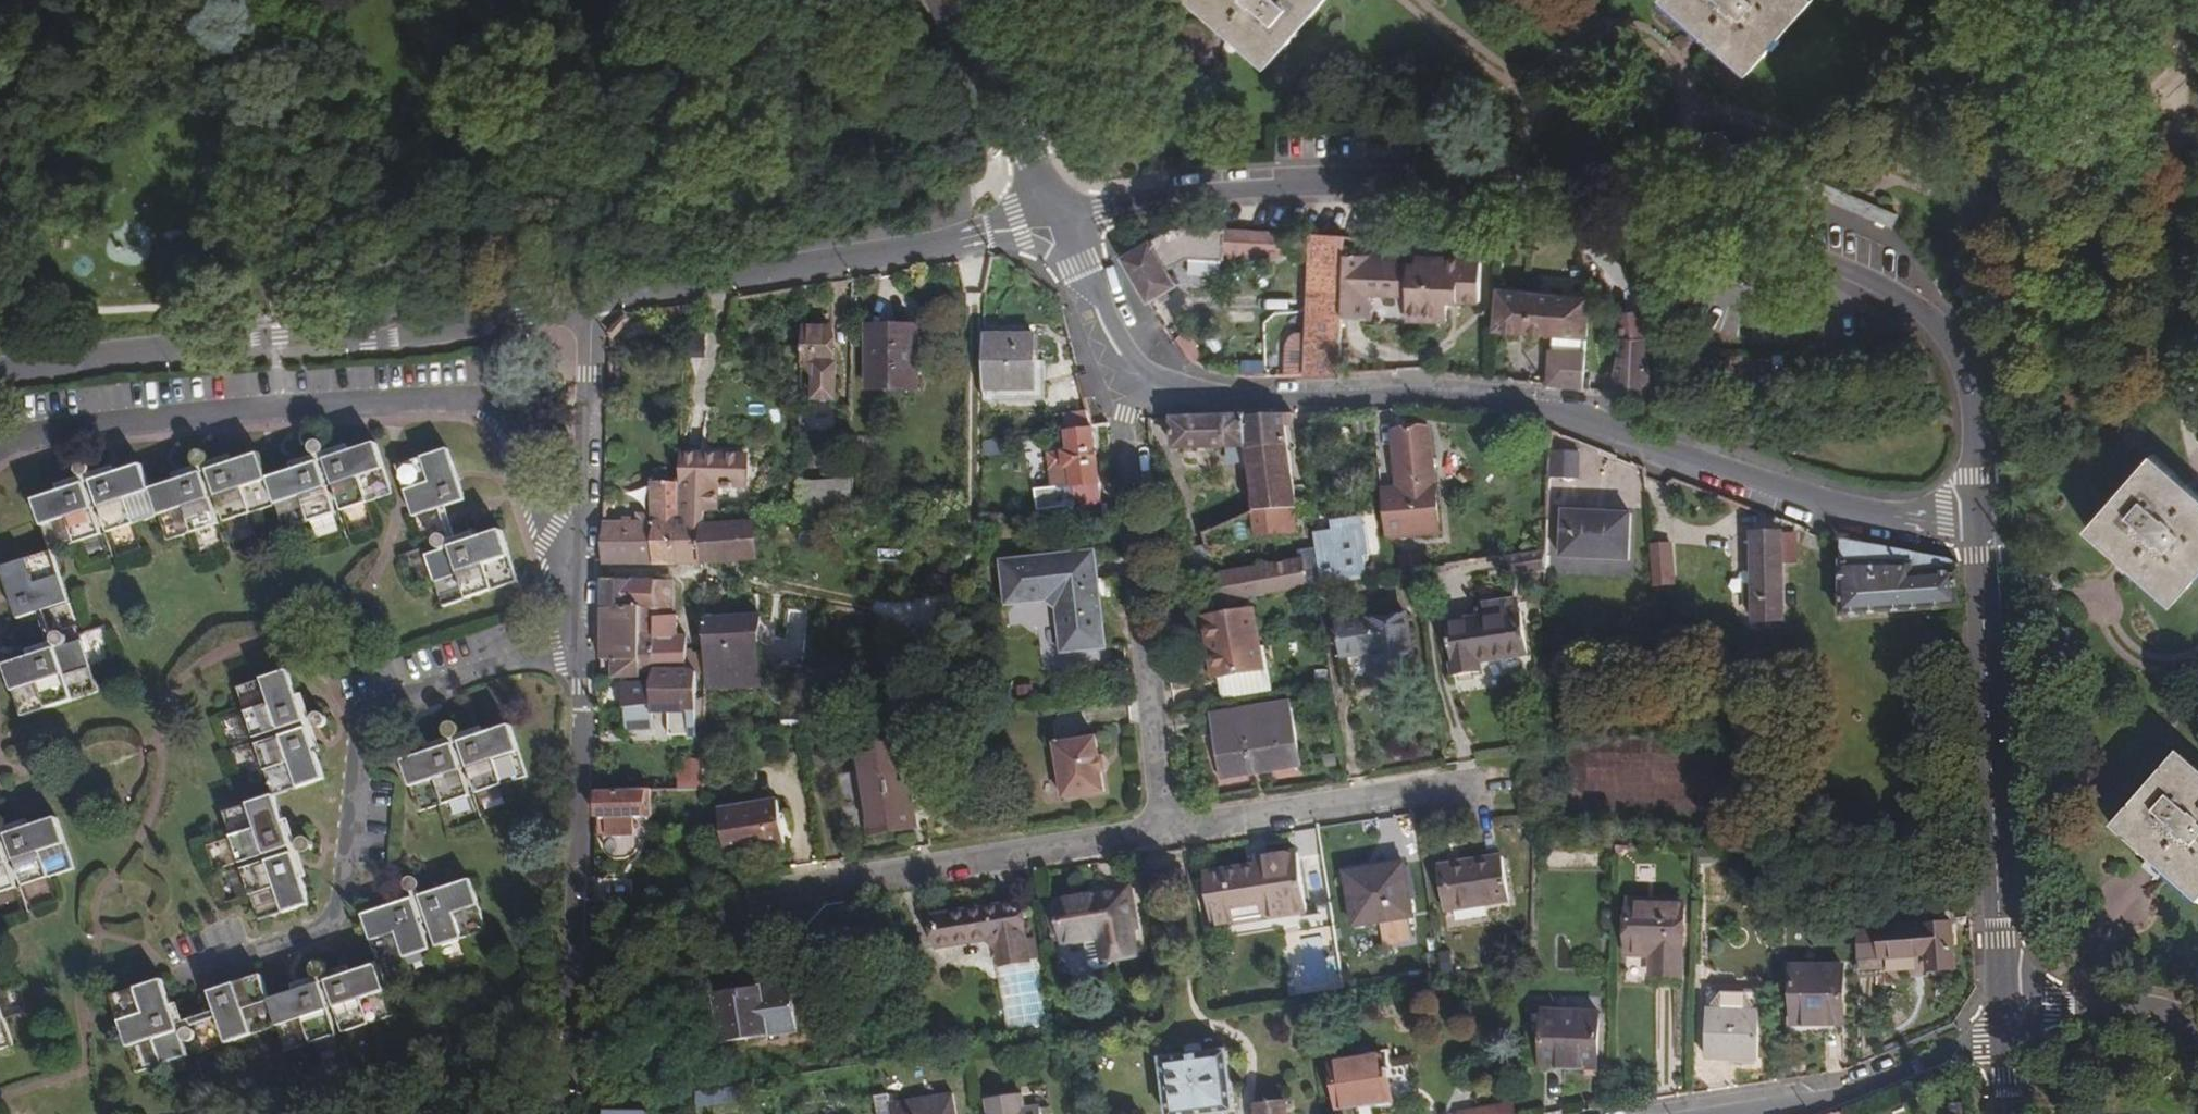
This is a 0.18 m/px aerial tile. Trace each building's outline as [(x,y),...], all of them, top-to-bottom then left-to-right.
[(1267,65),(1326,0),(1191,0),(1267,65)] [(1750,74),(1813,0),(1665,0),(1750,74)] [(1761,179),(1775,177),(1780,164),(1771,153),(1759,156),(1749,143),(1734,147),(1722,133),(1708,135),(1703,148),(1713,160),(1726,159),(1736,170),(1731,182),(1742,194),(1756,192),(1761,179)] [(1775,177),(1820,196),(1859,213),(1865,201),(1780,164),(1775,177)] [(1880,220),(1891,226),(1896,214),(1883,210),(1865,201),(1859,213),(1880,220)] [(1175,227),(1124,258),(1149,301),(1176,284),(1168,270),(1184,260),(1224,260),(1224,255),(1284,257),(1284,232),(1175,227)] [(1346,234),(1311,232),(1310,271),(1345,273),(1346,253),(1346,234)] [(1346,253),(1345,273),(1342,315),(1370,317),(1371,294),(1407,296),(1406,318),(1447,320),(1449,300),(1480,301),(1482,258),(1416,255),(1416,263),(1398,262),(1398,255),(1346,253)] [(1345,273),(1310,271),(1306,333),(1342,334),(1342,315),(1345,273)] [(1589,297),(1497,290),(1495,329),(1551,334),(1547,387),(1582,389),(1589,297)] [(1612,391),(1653,394),(1640,308),(1617,311),(1621,342),(1615,372),(1612,391)] [(821,327),(802,327),(801,369),(816,369),(816,399),(833,399),(833,345),(821,327)] [(919,327),(867,327),(866,391),(917,392),(919,327)] [(1306,333),(1304,373),(1341,372),(1342,334),(1306,333)] [(1034,334),(983,335),(983,402),(1045,403),(1045,363),(1034,363),(1034,334)] [(1183,335),(1174,342),(1192,361),(1198,364),(1202,359),(1192,351),(1196,346),(1183,335)] [(1603,390),(1612,391),(1615,372),(1607,371),(1603,390)] [(1094,430),(1090,413),(1065,416),(1069,449),(1048,452),(1053,486),(1072,483),(1075,506),(1101,503),(1094,430)] [(1285,415),(1171,422),(1172,452),(1227,448),(1228,462),(1249,461),(1254,510),(1254,512),(1284,509),(1295,508),(1285,415)] [(1395,488),(1379,489),(1383,539),(1438,534),(1430,427),(1391,431),(1395,488)] [(314,455),(317,457),(325,455),(326,450),(324,446),(321,443),(318,443),(313,444),(311,449),(312,452),(314,455)] [(327,461),(334,487),(342,512),(392,495),(376,445),(327,461)] [(438,508),(446,506),(464,500),(448,449),(397,466),(413,516),(438,508)] [(2086,529),(2173,604),(2197,576),(2197,494),(2152,453),(2086,529)] [(195,464),(199,468),(208,466),(209,463),(209,459),(205,455),(201,454),(196,456),(195,460),(195,464)] [(209,472),(217,498),(225,522),(276,505),(268,480),(259,455),(209,472)] [(319,463),(326,490),(334,487),(327,461),(325,455),(317,457),(319,463)] [(702,514),(716,514),(716,491),(723,491),(723,494),(730,494),(730,491),(741,492),(741,459),(713,458),(713,466),(704,465),(704,457),(680,456),(679,486),(675,566),(701,566),(701,563),(702,528),(702,514)] [(1577,457),(1549,456),(1549,484),(1576,484),(1577,457)] [(713,458),(704,457),(704,465),(713,466),(713,458)] [(268,480),(276,505),(283,531),(334,515),(326,490),(319,463),(268,480)] [(82,480),(91,477),(91,473),(90,470),(86,466),(82,466),(78,469),(77,474),(79,479),(82,480)] [(159,517),(151,491),(142,466),(93,483),(100,509),(108,534),(159,517)] [(199,468),(201,474),(209,500),(217,498),(209,472),(208,466),(199,468)] [(201,474),(151,491),(159,517),(166,541),(217,525),(209,500),(201,474)] [(100,509),(93,483),(91,477),(82,480),(84,485),(93,512),(100,509)] [(849,503),(849,480),(798,484),(798,506),(849,503)] [(100,537),(93,512),(84,485),(35,501),(51,552),(100,537)] [(634,523),(604,523),(601,567),(675,566),(679,486),(654,486),(653,513),(653,524),(634,523)] [(458,546),(446,506),(438,508),(447,539),(450,549),(458,546)] [(1284,509),(1254,512),(1255,537),(1286,535),(1284,509)] [(634,513),(634,523),(653,524),(653,513),(634,513)] [(1633,519),(1565,516),(1563,563),(1631,566),(1633,519)] [(1334,525),(1336,539),(1360,535),(1358,521),(1334,525)] [(754,525),(702,528),(701,563),(755,561),(754,525)] [(500,532),(476,541),(492,592),(517,585),(500,532)] [(1337,548),(1314,550),(1315,560),(1318,585),(1366,577),(1360,535),(1336,539),(1337,548)] [(1780,535),(1752,536),(1752,588),(1745,588),(1745,603),(1753,603),(1753,622),(1783,620),(1780,535)] [(450,549),(447,539),(442,538),(438,538),(435,542),(435,546),(437,550),(441,552),(450,549)] [(1314,542),(1314,550),(1337,548),(1336,539),(1314,542)] [(1841,616),(1961,607),(1957,563),(1843,540),(1841,616)] [(476,541),(458,546),(450,549),(441,552),(426,557),(442,608),(492,592),(476,541)] [(1206,546),(1181,551),(1187,590),(1211,585),(1210,577),(1206,546)] [(1673,546),(1651,548),(1655,586),(1677,584),(1673,546)] [(1210,577),(1211,585),(1214,602),(1318,585),(1315,560),(1314,550),(1297,552),(1299,563),(1210,577)] [(1546,551),(1510,556),(1510,572),(1546,572),(1546,551)] [(68,604),(51,552),(1,569),(18,620),(36,614),(43,612),(68,604)] [(1095,553),(1003,563),(1006,606),(1044,602),(1059,610),(1062,653),(1104,649),(1095,553)] [(654,582),(601,581),(601,610),(612,610),(641,610),(654,610),(654,582)] [(672,581),(654,582),(654,610),(654,616),(672,617),(672,581)] [(1486,618),(1444,625),(1451,677),(1483,673),(1481,662),(1527,655),(1522,611),(1524,610),(1523,601),(1513,601),(1512,598),(1484,603),(1486,618)] [(613,662),(600,662),(601,678),(606,678),(639,678),(640,673),(641,610),(612,610),(613,662)] [(612,610),(601,610),(600,662),(613,662),(612,610)] [(1206,617),(1214,678),(1261,671),(1253,610),(1206,617)] [(43,612),(36,614),(48,652),(56,650),(53,640),(43,612)] [(1406,613),(1337,625),(1342,657),(1372,652),(1377,677),(1414,670),(1406,613)] [(677,616),(672,617),(654,616),(653,672),(685,673),(685,656),(685,637),(676,638),(677,616)] [(758,617),(705,619),(704,655),(704,656),(704,673),(703,681),(703,687),(756,685),(757,650),(758,617)] [(56,636),(53,640),(56,650),(66,647),(68,644),(68,642),(67,639),(64,636),(60,635),(56,636)] [(56,650),(48,652),(6,666),(21,717),(97,694),(81,642),(66,647),(56,650)] [(696,673),(704,673),(704,656),(685,656),(685,673),(696,673)] [(1214,678),(1217,701),(1272,694),(1268,671),(1261,671),(1214,678)] [(694,710),(696,673),(685,673),(653,672),(648,683),(649,708),(649,712),(665,712),(665,735),(694,736),(694,710)] [(278,730),(304,722),(288,673),(239,688),(254,737),(278,730)] [(649,708),(648,683),(623,684),(623,699),(623,709),(649,708)] [(1289,704),(1211,715),(1220,779),(1299,767),(1289,704)] [(649,712),(649,708),(623,709),(624,730),(649,729),(649,712)] [(316,716),(312,719),(314,727),(317,728),(320,729),(324,727),(327,722),(325,717),(320,715),(316,716)] [(312,719),(304,722),(278,730),(281,737),(306,730),(314,727),(312,719)] [(448,738),(451,740),(458,737),(460,734),(459,730),(456,726),(452,725),(448,727),(446,730),(446,735),(448,738)] [(460,743),(469,769),(478,795),(527,779),(511,726),(460,743)] [(306,730),(281,737),(257,746),(273,797),(322,781),(306,730)] [(451,740),(453,746),(462,772),(469,769),(460,743),(458,737),(451,740)] [(1098,772),(1096,756),(1093,737),(1051,743),(1060,797),(1101,791),(1098,772)] [(855,753),(848,754),(852,776),(860,774),(870,835),(916,828),(902,743),(855,752),(855,753)] [(462,772),(453,746),(402,762),(419,814),(470,797),(462,772)] [(2112,829),(2197,905),(2197,770),(2178,753),(2112,829)] [(699,791),(699,757),(677,757),(677,790),(699,791)] [(646,792),(597,791),(596,817),(647,818),(646,792)] [(290,848),(273,797),(225,813),(241,863),(264,855),(290,848)] [(779,800),(720,811),(728,857),(786,847),(779,800)] [(7,836),(15,862),(23,887),(73,871),(56,820),(7,836)] [(8,865),(15,862),(7,836),(5,830),(0,832),(0,838),(8,865)] [(16,889),(8,865),(0,838),(0,894),(16,889)] [(303,842),(299,845),(300,852),(304,854),(307,855),(311,853),(313,850),(313,845),(310,842),(306,840),(303,842)] [(290,848),(264,855),(267,863),(292,855),(300,852),(299,845),(290,848)] [(1270,866),(1254,868),(1203,876),(1211,927),(1306,913),(1298,853),(1268,858),(1270,866)] [(292,855),(267,863),(244,870),(260,921),(307,906),(292,855)] [(1502,857),(1439,868),(1445,911),(1509,900),(1502,857)] [(1253,860),(1254,868),(1270,866),(1268,858),(1253,860)] [(1405,864),(1346,874),(1353,928),(1413,918),(1405,864)] [(408,892),(410,894),(418,891),(419,888),(419,885),(417,881),(413,879),(409,880),(406,882),(405,886),(406,889),(408,892)] [(420,897),(428,923),(435,949),(486,932),(470,880),(420,897)] [(412,900),(421,926),(428,923),(420,897),(418,891),(410,894),(412,900)] [(1129,891),(1055,903),(1062,946),(1087,944),(1090,971),(1098,977),(1109,976),(1115,970),(1114,962),(1138,959),(1129,891)] [(605,892),(592,892),(592,903),(604,903),(604,895),(605,892)] [(629,894),(604,895),(604,903),(628,902),(629,894)] [(360,916),(377,966),(429,951),(421,926),(412,900),(360,916)] [(1652,957),(1651,976),(1681,977),(1683,901),(1631,900),(1629,956),(1652,957)] [(1020,903),(934,917),(939,948),(988,941),(996,948),(999,966),(1029,962),(1020,903)] [(1857,929),(1858,963),(1879,962),(1879,958),(1927,957),(1928,970),(1953,969),(1951,924),(1857,929)] [(314,975),(316,979),(325,977),(327,974),(326,969),(324,966),(319,966),(315,967),(313,970),(314,975)] [(328,982),(335,1009),(344,1034),(392,1018),(377,966),(328,982)] [(1842,967),(1793,967),(1792,1024),(1842,1023),(1842,967)] [(209,993),(214,1012),(216,1019),(225,1044),(277,1027),(268,1001),(260,977),(209,993)] [(316,979),(319,986),(327,1011),(335,1009),(328,982),(325,977),(316,979)] [(178,1032),(176,1024),(162,981),(112,996),(138,1073),(186,1056),(181,1040),(178,1032)] [(790,983),(713,993),(718,1044),(796,1033),(790,983)] [(319,986),(268,1001),(277,1027),(286,1053),(335,1036),(327,1011),(319,986)] [(1762,992),(1708,990),(1705,1058),(1758,1060),(1762,992)] [(12,1046),(0,1010),(0,1050),(12,1046)] [(1529,1059),(1596,1061),(1598,1012),(1539,1010),(1539,1012),(1530,1012),(1529,1059)] [(214,1012),(176,1024),(178,1032),(216,1019),(214,1012)] [(190,1030),(186,1030),(182,1034),(182,1037),(184,1042),(189,1045),(195,1041),(196,1036),(194,1031),(190,1030)] [(1162,1059),(1169,1113),(1212,1113),(1234,1111),(1226,1051),(1162,1059)] [(1386,1056),(1331,1064),(1336,1108),(1391,1100),(1386,1056)] [(1596,1070),(1596,1061),(1529,1059),(1528,1066),(1596,1070)] [(971,1093),(960,1095),(962,1107),(972,1106),(971,1093)] [(987,1098),(990,1113),(1043,1113),(1042,1108),(1023,1110),(1021,1094),(987,1098)] [(877,1113),(955,1113),(953,1095),(890,1104),(889,1095),(875,1098),(877,1113)] [(1258,1113),(1288,1113),(1287,1103),(1257,1106),(1258,1113)] [(1518,1103),(1474,1110),(1475,1113),(1519,1113),(1518,1103)]
